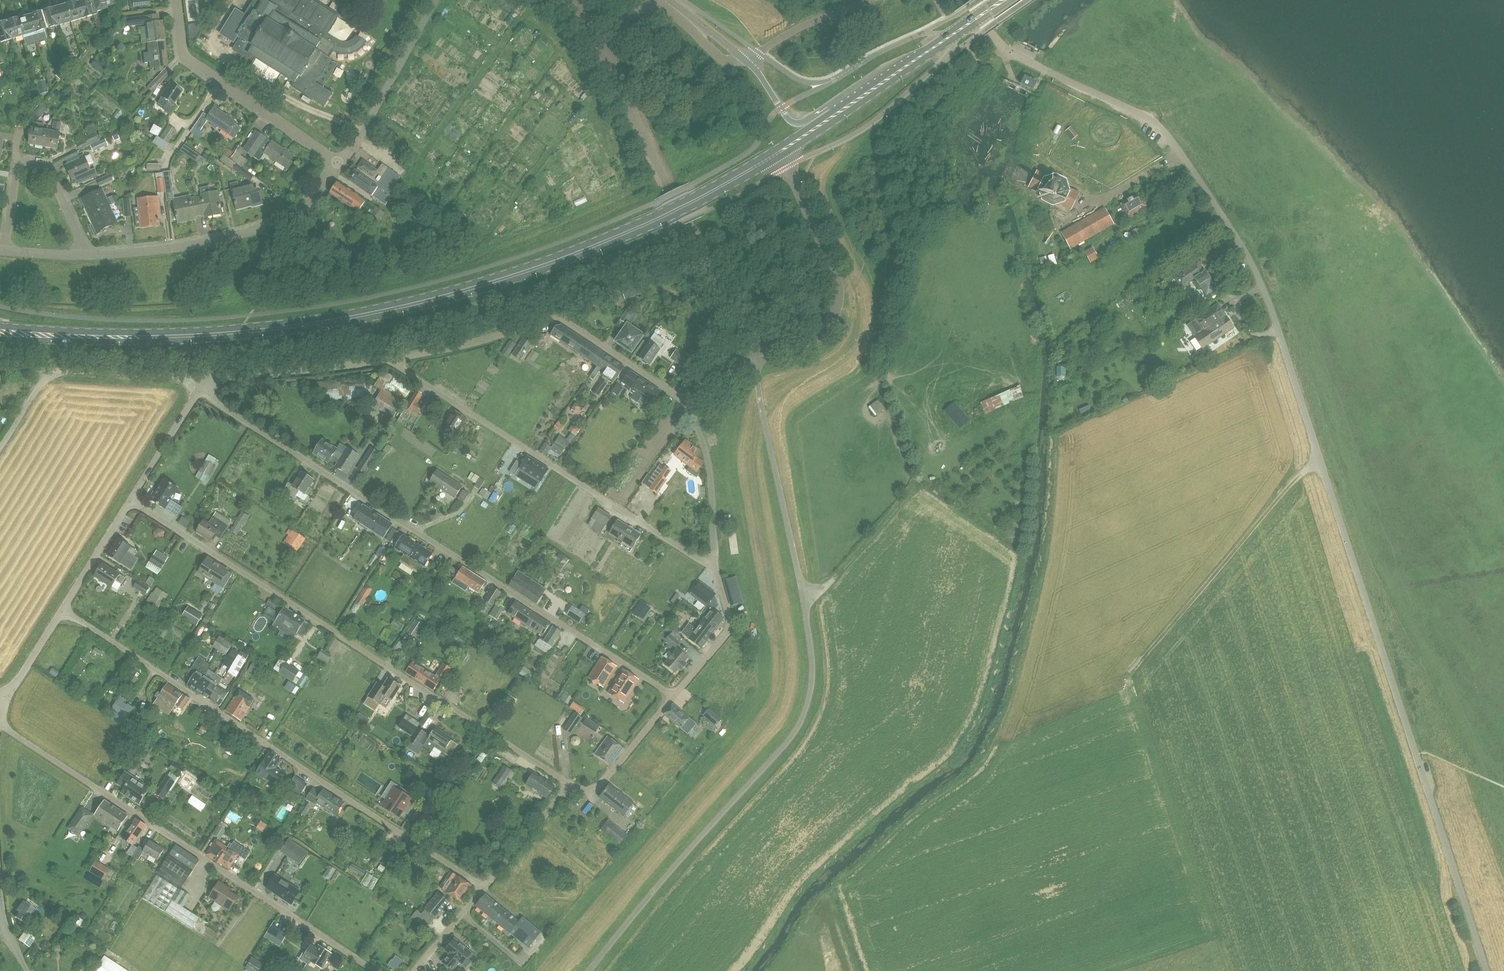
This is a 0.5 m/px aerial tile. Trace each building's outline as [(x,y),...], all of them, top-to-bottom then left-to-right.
[(75,1),(79,19),(90,16),(86,0),(78,0),(75,1)] [(90,16),(93,15),(97,13),(97,11),(105,9),(105,7),(113,5),(115,4),(116,3),(115,0),(91,0),(89,1),(89,0),(86,0),(90,16)] [(221,34),(233,41),(237,35),(241,38),(234,50),(247,57),(254,62),(250,70),(273,85),(281,73),(295,82),(292,86),(324,106),(332,93),(322,87),(315,83),(325,66),(329,59),(328,58),(332,50),(338,42),(326,34),(332,25),(338,15),(314,0),(255,0),(245,15),(236,10),(221,34)] [(66,4),(64,4),(69,22),(79,19),(75,1),(71,2),(69,1),(67,2),(66,4)] [(64,4),(54,7),(59,25),(69,22),(64,4)] [(44,10),(37,12),(42,30),(48,28),(50,29),(54,28),(55,26),(56,26),(57,29),(58,31),(60,30),(59,25),(54,7),(49,9),(47,7),(44,8),(44,10)] [(32,14),(28,15),(36,43),(45,41),(42,30),(37,12),(36,12),(33,12),(32,14)] [(158,14),(124,18),(125,26),(145,24),(147,41),(163,40),(161,21),(159,22),(158,14)] [(28,15),(17,18),(22,36),(25,47),(36,43),(28,15)] [(10,20),(5,22),(11,39),(22,36),(17,18),(16,18),(14,17),(11,18),(10,20)] [(11,39),(5,22),(1,23),(0,22),(0,42),(11,39)] [(201,31),(189,32),(190,39),(196,39),(201,31)] [(149,53),(142,54),(143,63),(150,62),(150,68),(154,67),(155,72),(163,71),(163,70),(163,66),(166,66),(163,40),(147,41),(149,53)] [(325,66),(315,83),(322,87),(325,82),(325,83),(332,71),(336,64),(329,59),(325,66)] [(91,66),(101,73),(105,68),(95,61),(91,66)] [(65,71),(61,68),(55,76),(58,78),(59,79),(60,79),(63,74),(65,71)] [(159,74),(146,88),(152,93),(164,80),(159,74)] [(1033,90),(1033,89),(1037,82),(1024,76),(1020,84),(1033,90)] [(36,82),(39,94),(48,92),(44,80),(36,82)] [(170,83),(161,97),(157,103),(163,107),(167,101),(172,104),(181,90),(170,83)] [(41,104),(34,113),(40,118),(47,109),(41,104)] [(214,108),(208,116),(206,119),(207,120),(235,138),(241,128),(235,124),(236,122),(214,108)] [(113,116),(117,119),(122,113),(118,110),(113,116)] [(206,119),(208,116),(203,113),(190,131),(200,138),(204,133),(200,130),(207,120),(206,119)] [(45,130),(43,146),(58,149),(61,133),(59,133),(61,123),(53,121),(51,131),(45,130)] [(32,128),(29,144),(43,146),(45,130),(43,130),(44,124),(39,123),(33,122),(32,128)] [(168,125),(160,137),(168,143),(177,130),(168,125)] [(1078,135),(1071,126),(1065,131),(1072,140),(1078,135)] [(95,131),(84,136),(85,139),(88,146),(90,145),(100,141),(95,131)] [(244,149),(243,150),(244,151),(260,161),(261,159),(265,153),(270,156),(267,160),(269,161),(274,164),(276,162),(288,170),(292,163),(290,161),(294,156),(272,141),(256,131),(244,149)] [(100,141),(90,145),(93,152),(105,146),(108,145),(105,138),(100,141)] [(180,151),(195,161),(199,155),(184,145),(180,151)] [(223,154),(224,154),(228,157),(232,152),(227,147),(222,153),(223,154)] [(244,167),(247,164),(249,161),(241,155),(235,151),(230,158),(244,168),(244,167)] [(205,153),(202,157),(208,161),(211,156),(205,153)] [(81,158),(66,165),(72,179),(74,178),(77,184),(98,175),(95,168),(91,170),(89,165),(94,163),(90,154),(85,157),(84,155),(80,156),(81,158)] [(224,154),(220,160),(250,181),(254,175),(243,168),(230,159),(228,157),(224,154)] [(393,193),(390,191),(400,176),(382,163),(377,170),(363,160),(362,162),(363,163),(360,167),(359,166),(358,167),(358,168),(355,172),(355,171),(349,180),(385,205),(393,193)] [(22,184),(32,184),(33,169),(23,168),(22,184)] [(171,171),(163,172),(163,178),(165,192),(173,191),(171,171)] [(1079,193),(1037,171),(1028,187),(1071,209),(1079,193)] [(96,180),(99,187),(113,180),(110,173),(96,180)] [(163,178),(156,179),(158,193),(165,192),(163,178)] [(231,185),(237,209),(253,205),(253,206),(262,204),(258,189),(254,190),(252,182),(237,186),(236,183),(231,185)] [(330,193),(358,211),(366,199),(339,182),(330,193)] [(114,195),(106,198),(102,189),(81,199),(88,215),(110,206),(117,202),(114,195)] [(201,196),(196,197),(199,215),(205,214),(205,217),(222,214),(217,191),(201,194),(201,196)] [(1121,204),(1128,216),(1146,206),(1138,194),(1121,204)] [(199,215),(196,197),(191,198),(190,196),(173,199),(178,222),(195,219),(194,216),(199,215)] [(122,198),(124,217),(132,216),(130,197),(122,198)] [(139,211),(134,211),(136,227),(159,225),(158,208),(160,208),(159,197),(138,199),(139,211)] [(110,206),(88,215),(92,223),(89,225),(94,236),(101,232),(100,230),(117,222),(110,206)] [(368,218),(377,224),(385,213),(375,206),(368,218)] [(1104,207),(1073,225),(1060,232),(1070,249),(1114,224),(1104,207)] [(300,247),(307,250),(313,240),(307,236),(300,247)] [(1092,259),(1101,255),(1098,247),(1088,251),(1092,259)] [(1056,250),(1050,252),(1053,264),(1060,262),(1056,250)] [(1158,277),(1171,268),(1176,265),(1172,260),(1168,263),(1169,264),(1155,273),(1158,277)] [(1174,277),(1178,283),(1181,287),(1195,278),(1206,295),(1210,292),(1212,295),(1218,291),(1198,261),(1174,277)] [(639,279),(620,286),(625,297),(643,290),(639,279)] [(1188,325),(1203,347),(1232,327),(1217,305),(1188,325)] [(617,324),(624,329),(627,324),(630,326),(638,315),(628,308),(620,320),(617,324)] [(627,324),(624,329),(615,341),(631,352),(643,335),(630,326),(627,324)] [(616,379),(617,378),(624,367),(561,325),(556,326),(550,335),(616,379)] [(522,337),(512,354),(521,360),(531,343),(522,337)] [(502,353),(507,357),(515,344),(510,341),(502,353)] [(638,356),(649,364),(659,350),(648,342),(638,356)] [(674,359),(685,368),(691,359),(680,351),(674,359)] [(1065,381),(1065,365),(1056,365),(1056,381),(1065,381)] [(382,370),(373,384),(380,389),(381,388),(383,389),(384,388),(391,376),(392,375),(382,370)] [(653,402),(659,394),(661,392),(630,371),(622,382),(653,403),(653,402)] [(391,376),(384,388),(403,399),(410,388),(391,376)] [(325,380),(326,402),(370,400),(370,391),(371,391),(370,384),(368,384),(368,378),(325,380)] [(593,393),(598,396),(607,383),(602,380),(593,393)] [(622,388),(617,385),(612,392),(617,395),(622,388)] [(980,403),(985,414),(1023,398),(1020,385),(980,403)] [(380,389),(371,404),(391,417),(403,399),(384,388),(383,389),(381,388),(380,389)] [(417,392),(405,410),(411,414),(413,410),(420,414),(424,408),(417,403),(422,395),(417,392)] [(659,394),(653,402),(660,407),(667,399),(659,394)] [(943,411),(959,429),(969,420),(954,402),(943,411)] [(871,410),(875,416),(884,409),(880,403),(871,410)] [(1090,406),(1081,410),(1084,418),(1093,414),(1090,406)] [(652,416),(657,419),(664,411),(659,407),(652,416)] [(441,425),(456,435),(466,419),(452,410),(441,425)] [(558,420),(553,428),(558,431),(563,423),(558,420)] [(328,462),(331,457),(337,461),(343,453),(322,440),(314,453),(328,462)] [(555,441),(550,449),(559,454),(564,447),(555,441)] [(686,441),(675,455),(690,466),(687,470),(697,477),(701,471),(698,469),(703,463),(696,458),(700,451),(686,441)] [(384,450),(388,453),(392,448),(388,444),(384,450)] [(347,447),(343,453),(337,461),(334,466),(347,475),(359,455),(347,447)] [(357,469),(365,474),(378,452),(371,448),(357,469)] [(388,453),(384,450),(379,457),(383,460),(388,453)] [(522,464),(517,460),(509,472),(515,476),(519,469),(540,482),(548,470),(527,456),(522,464)] [(199,471),(207,476),(213,464),(205,460),(199,471)] [(645,484),(650,488),(649,489),(657,494),(667,480),(665,479),(671,470),(665,466),(664,467),(656,462),(649,471),(652,473),(645,484)] [(430,482),(455,498),(462,486),(438,470),(430,482)] [(295,498),(299,490),(308,496),(312,489),(308,487),(313,479),(302,472),(293,486),(288,482),(282,492),(287,496),(288,494),(295,498)] [(471,481),(476,483),(474,486),(479,489),(485,481),(475,475),(471,481)] [(152,497),(151,500),(165,509),(165,508),(171,499),(178,488),(164,479),(155,493),(153,491),(150,496),(152,497)] [(479,495),(487,499),(495,487),(492,486),(488,491),(482,488),(479,495)] [(457,498),(463,502),(468,494),(463,490),(457,498)] [(171,499),(165,508),(177,517),(183,507),(171,499)] [(363,505),(354,519),(383,538),(391,543),(398,531),(391,527),(392,524),(363,505)] [(587,525),(601,533),(611,516),(598,508),(587,525)] [(241,511),(229,529),(235,533),(241,524),(243,525),(249,516),(241,511)] [(703,522),(709,514),(705,511),(699,519),(703,522)] [(197,531),(198,532),(197,533),(202,536),(202,535),(211,541),(215,534),(220,539),(229,525),(213,515),(208,523),(204,520),(197,531)] [(190,527),(194,521),(186,516),(182,522),(190,527)] [(617,520),(609,533),(619,539),(617,541),(621,544),(623,541),(633,548),(641,535),(617,520)] [(398,531),(391,543),(396,546),(395,548),(404,554),(401,558),(421,571),(433,553),(403,534),(398,531)] [(303,539),(293,532),(288,539),(299,546),(303,539)] [(136,550),(118,539),(108,555),(128,567),(134,557),(133,556),(136,550)] [(382,548),(380,547),(376,553),(377,554),(376,556),(380,558),(386,548),(383,546),(382,548)] [(168,556),(157,549),(150,561),(162,568),(168,556)] [(208,558),(199,572),(214,582),(211,586),(221,592),(232,574),(227,571),(227,570),(208,558)] [(95,576),(112,586),(116,580),(122,584),(125,578),(103,563),(95,576)] [(379,566),(370,580),(376,584),(385,570),(379,566)] [(455,578),(478,593),(485,582),(462,567),(455,578)] [(154,580),(150,577),(146,583),(150,586),(154,580)] [(509,586),(536,604),(536,603),(539,605),(543,604),(545,601),(544,596),(542,595),(542,594),(515,577),(509,586)] [(724,580),(731,606),(743,602),(736,577),(724,580)] [(149,587),(137,580),(134,586),(145,593),(149,587)] [(406,595),(410,586),(401,581),(397,591),(406,595)] [(493,587),(484,600),(491,605),(500,591),(493,587)] [(365,589),(357,602),(363,606),(372,593),(365,589)] [(152,592),(145,603),(152,607),(158,597),(159,596),(152,592)] [(158,597),(152,607),(157,610),(163,600),(158,597)] [(641,601),(637,607),(645,613),(649,606),(641,601)] [(270,602),(267,605),(280,614),(273,625),(293,637),(296,633),(297,633),(303,636),(310,624),(305,620),(284,607),(283,610),(270,602)] [(508,614),(542,635),(549,624),(515,602),(508,614)] [(494,614),(501,618),(507,607),(499,603),(494,614)] [(715,612),(717,609),(708,603),(701,612),(706,616),(702,621),(715,630),(724,618),(715,612)] [(181,617),(196,626),(203,615),(188,605),(181,617)] [(579,624),(585,616),(572,607),(566,615),(579,624)] [(206,625),(211,618),(206,615),(202,622),(206,625)] [(415,638),(424,625),(416,619),(407,632),(415,638)] [(694,628),(687,637),(701,648),(706,641),(715,630),(702,621),(696,629),(694,628)] [(681,632),(687,637),(694,628),(688,623),(681,632)] [(534,646),(547,654),(562,632),(552,626),(543,641),(539,638),(534,646)] [(680,642),(670,633),(665,639),(676,648),(680,642)] [(219,637),(212,647),(221,652),(227,642),(219,637)] [(227,642),(221,652),(226,655),(232,645),(227,642)] [(665,664),(675,673),(679,668),(681,670),(686,664),(684,662),(688,657),(678,649),(665,664)] [(318,660),(319,660),(326,665),(330,658),(323,653),(322,653),(318,660)] [(466,653),(460,662),(464,665),(470,655),(466,653)] [(246,660),(238,654),(235,659),(230,667),(227,672),(236,677),(246,660)] [(224,664),(230,667),(235,659),(229,655),(224,664)] [(588,678),(603,688),(617,667),(602,657),(588,678)] [(136,665),(129,660),(126,665),(133,670),(133,669),(136,665)] [(247,669),(255,675),(262,666),(253,660),(247,669)] [(193,665),(187,675),(193,679),(188,686),(196,690),(208,671),(207,670),(210,665),(203,661),(198,668),(193,665)] [(448,661),(440,672),(447,676),(454,665),(448,661)] [(298,671),(284,662),(278,672),(292,681),(298,671)] [(415,678),(433,690),(440,680),(421,668),(413,662),(406,672),(415,678)] [(136,665),(133,669),(143,676),(146,672),(140,667),(136,665)] [(534,673),(524,667),(520,673),(529,680),(534,673)] [(208,671),(196,690),(204,696),(214,680),(215,677),(217,675),(209,670),(208,671)] [(607,693),(623,703),(638,680),(623,670),(607,693)] [(303,673),(297,683),(302,687),(309,676),(303,673)] [(214,680),(204,696),(210,700),(212,697),(210,696),(213,691),(215,692),(219,685),(218,685),(222,678),(217,675),(215,677),(214,680)] [(369,696),(380,703),(385,695),(392,699),(400,686),(388,678),(383,687),(377,683),(369,696)] [(159,695),(161,697),(158,701),(165,707),(169,702),(175,706),(175,705),(182,709),(189,699),(167,684),(159,695)] [(212,697),(210,700),(216,704),(216,703),(220,705),(228,692),(225,690),(225,689),(219,685),(215,692),(213,691),(210,696),(212,697)] [(225,710),(241,720),(254,700),(239,690),(225,710)] [(112,708),(114,709),(122,714),(127,705),(118,698),(112,708)] [(664,715),(681,729),(690,719),(673,704),(664,715)] [(703,715),(716,725),(721,719),(709,709),(703,715)] [(134,711),(127,722),(126,723),(135,728),(141,715),(134,711)] [(368,719),(359,713),(354,720),(363,726),(368,719)] [(563,729),(571,735),(582,718),(574,713),(563,729)] [(418,728),(404,719),(399,727),(413,736),(418,728)] [(197,731),(205,736),(210,727),(203,722),(197,731)] [(142,737),(146,731),(140,727),(136,733),(142,737)] [(412,743),(409,749),(419,755),(424,746),(432,751),(436,744),(445,750),(446,748),(448,749),(451,750),(453,749),(455,746),(455,743),(454,741),(451,740),(452,738),(436,727),(430,736),(420,728),(411,742),(412,743)] [(692,738),(699,733),(697,728),(689,733),(692,738)] [(595,753),(611,765),(623,748),(607,736),(595,753)] [(571,740),(571,743),(574,746),(577,745),(580,742),(580,739),(579,738),(576,737),(575,737),(572,738),(571,740)] [(269,752),(256,772),(268,780),(269,779),(272,781),(276,775),(273,773),(281,760),(269,752)] [(482,752),(477,759),(482,762),(486,755),(482,752)] [(182,773),(185,768),(174,761),(169,769),(175,772),(177,769),(182,773)] [(503,765),(492,782),(498,786),(510,769),(503,765)] [(116,783),(124,788),(121,792),(124,794),(123,794),(128,797),(139,804),(149,789),(144,786),(144,785),(124,772),(116,783)] [(534,773),(526,785),(547,798),(554,787),(553,786),(534,773)] [(164,799),(175,782),(166,776),(154,793),(164,799)] [(450,784),(454,785),(457,784),(459,781),(457,777),(454,776),(450,777),(449,781),(450,784)] [(306,784),(294,777),(288,787),(300,794),(306,784)] [(633,803),(618,792),(610,785),(600,797),(623,815),(633,803)] [(394,788),(382,806),(399,817),(411,798),(394,788)] [(288,790),(284,796),(290,800),(294,794),(288,790)] [(315,802),(336,815),(344,803),(323,790),(321,793),(315,802)] [(644,798),(638,802),(644,810),(649,806),(644,798)] [(94,815),(118,830),(127,816),(104,800),(94,815)] [(289,801),(279,817),(287,823),(298,807),(289,801)] [(297,814),(303,818),(311,805),(305,801),(297,814)] [(79,836),(93,814),(82,806),(67,828),(79,836)] [(428,809),(419,823),(429,830),(438,816),(428,809)] [(246,829),(252,821),(247,818),(241,826),(246,829)] [(600,829),(619,845),(627,835),(608,819),(600,829)] [(134,820),(122,837),(133,845),(135,842),(138,845),(143,836),(140,834),(145,827),(134,820)] [(213,835),(220,839),(226,830),(225,829),(227,825),(221,821),(213,835)] [(280,828),(276,834),(281,838),(286,832),(280,828)] [(383,832),(379,838),(384,841),(388,835),(383,832)] [(216,839),(206,854),(213,859),(212,860),(214,861),(225,846),(216,839)] [(143,851),(157,860),(164,849),(149,840),(144,849),(143,851)] [(287,853),(295,859),(301,850),(293,844),(287,853)] [(157,874),(180,889),(199,860),(176,845),(157,874)] [(225,846),(214,861),(218,863),(218,862),(220,864),(220,863),(229,869),(238,854),(225,846)] [(96,861),(89,872),(102,880),(109,869),(96,861)] [(451,871),(440,887),(445,890),(461,901),(472,885),(451,871)] [(268,887),(293,904),(302,890),(277,874),(268,887)] [(157,875),(143,898),(192,929),(200,917),(183,907),(190,896),(157,875)] [(209,897),(229,910),(237,896),(225,889),(227,886),(219,882),(209,897)] [(424,909),(436,918),(449,902),(438,892),(424,909)] [(476,906),(509,933),(518,921),(485,894),(476,906)] [(34,910),(24,902),(21,901),(15,909),(18,911),(14,916),(25,924),(34,910)] [(509,933),(528,948),(541,932),(522,916),(509,933)] [(268,933),(282,942),(289,931),(276,922),(268,933)] [(18,939),(29,947),(36,937),(25,930),(18,939)] [(442,962),(452,970),(459,962),(462,964),(471,953),(454,939),(445,950),(449,953),(442,962)] [(308,964),(303,970),(319,970),(321,968),(322,968),(331,953),(319,945),(317,948),(311,945),(301,959),(308,964)] [(127,970),(130,966),(123,962),(124,961),(115,955),(115,956),(107,952),(105,955),(104,955),(94,970),(129,970),(127,970)] [(264,964),(252,957),(245,968),(250,970),(259,970),(264,964)] [(396,962),(391,959),(388,964),(397,970),(400,965),(404,960),(399,957),(396,962)] [(360,969),(350,960),(340,970),(359,970),(360,969)]
